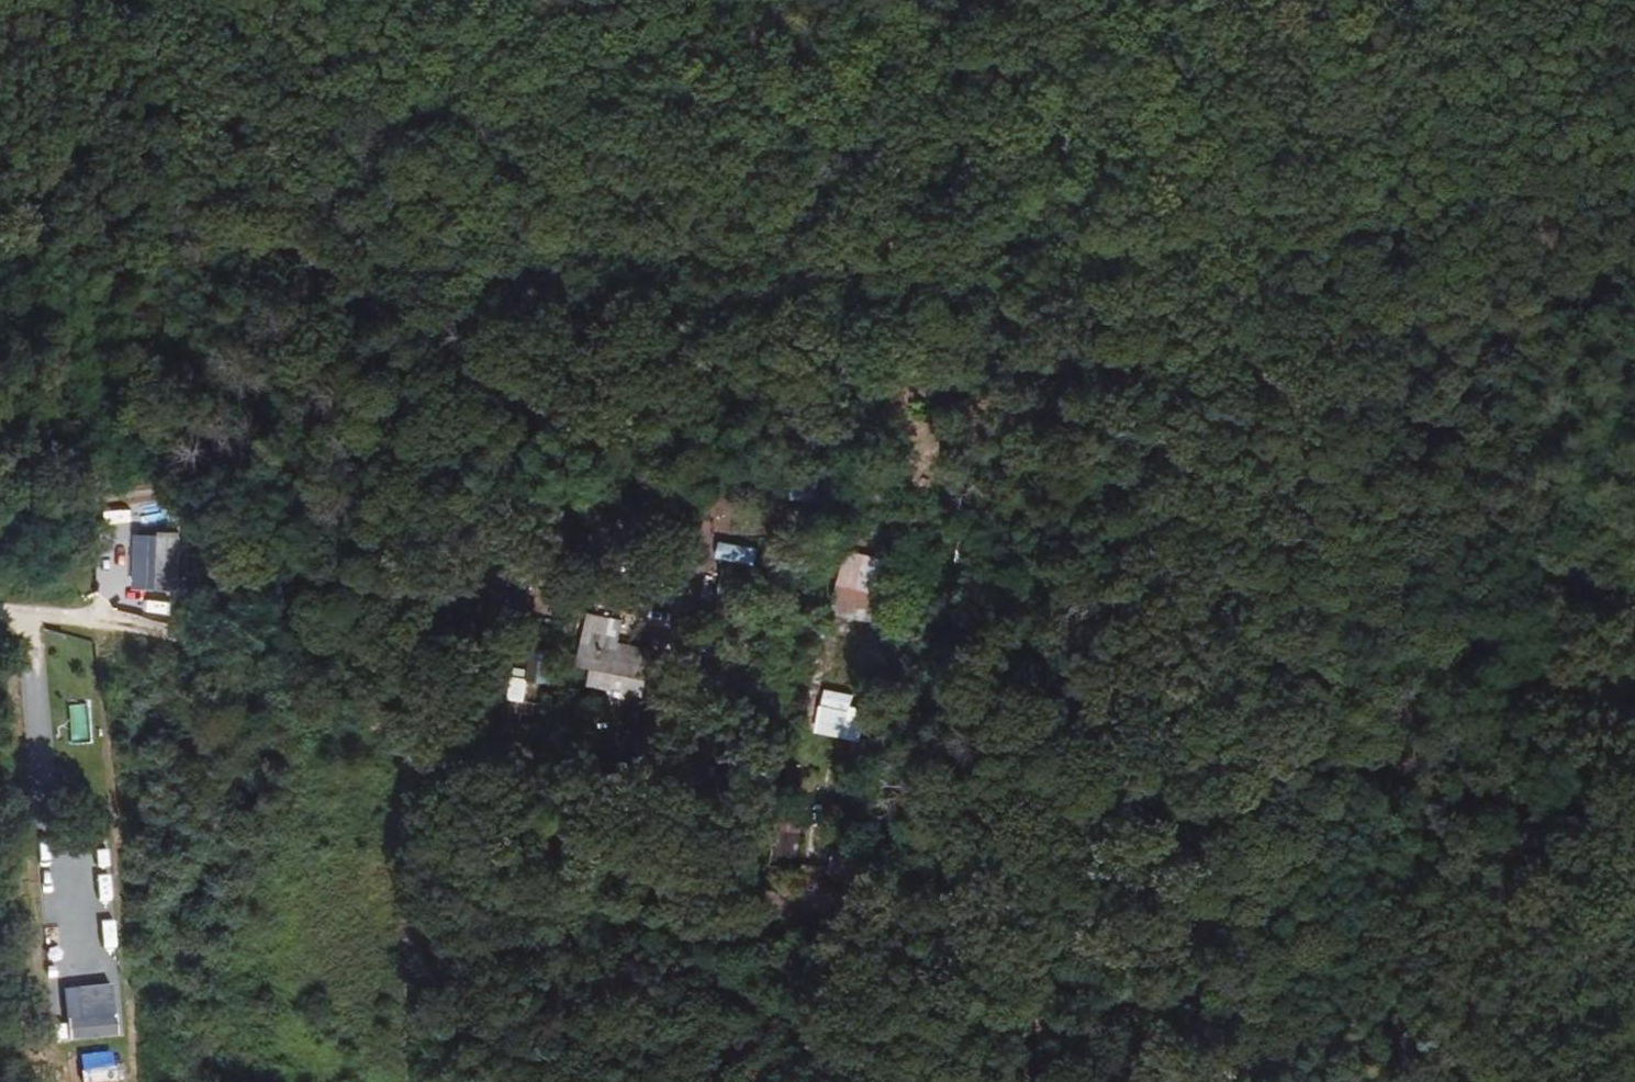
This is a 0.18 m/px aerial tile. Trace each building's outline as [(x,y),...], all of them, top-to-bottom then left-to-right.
[(178,536),(134,535),(132,593),(177,594),(178,536)] [(838,616),(881,619),(886,557),(842,554),(838,616)] [(627,678),(631,644),(558,637),(555,671),(627,678)] [(851,739),(857,696),(825,692),(819,735),(851,739)]
